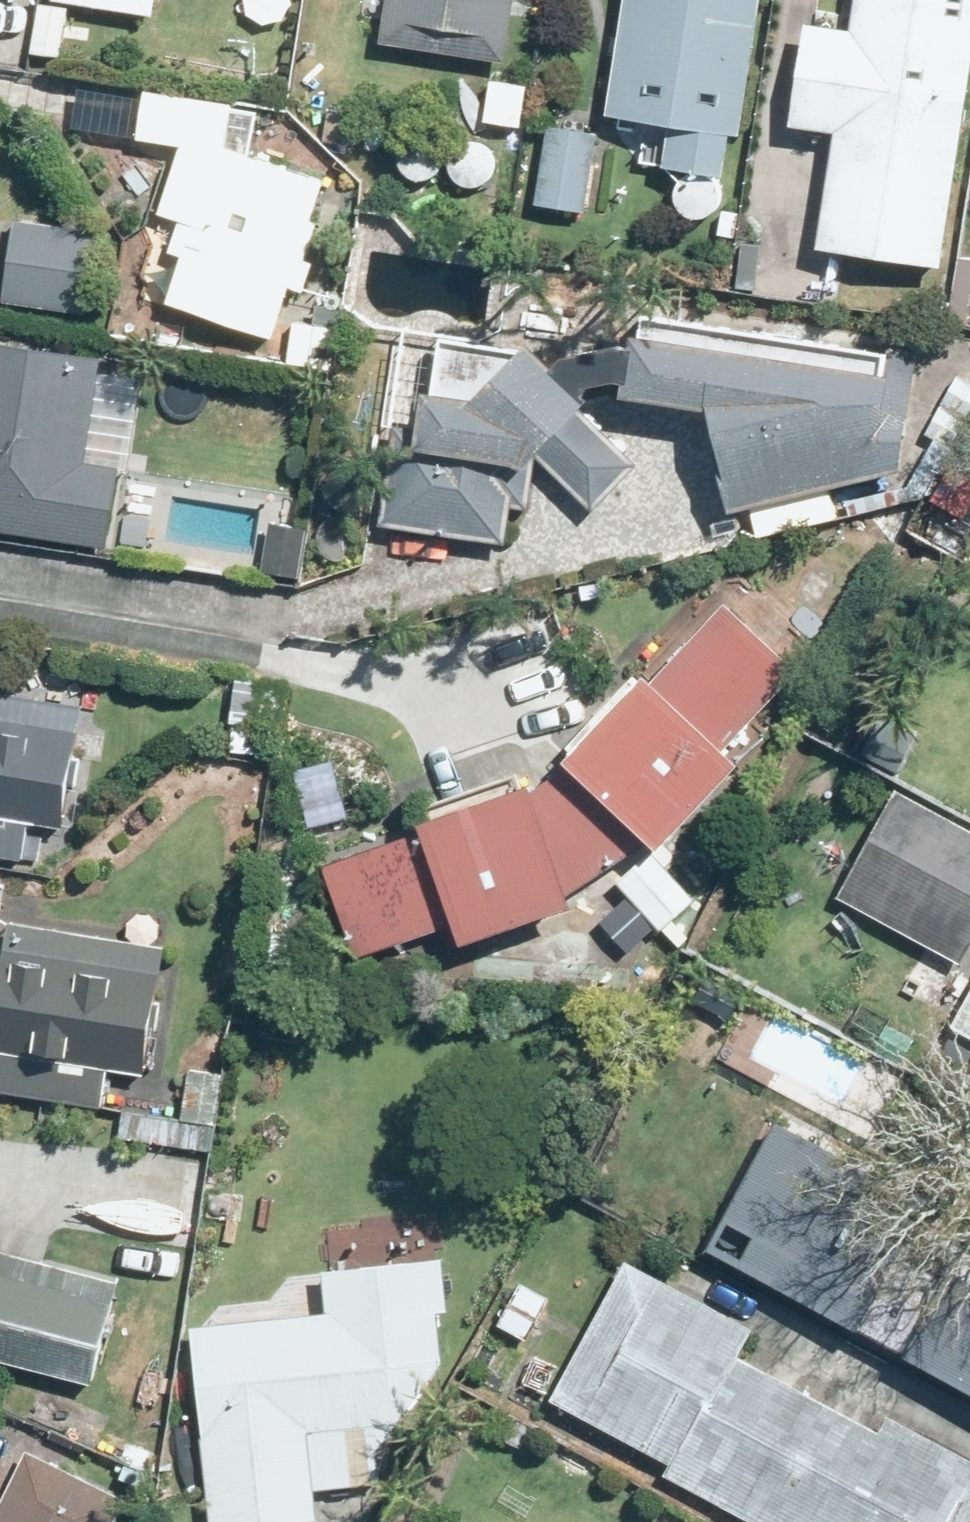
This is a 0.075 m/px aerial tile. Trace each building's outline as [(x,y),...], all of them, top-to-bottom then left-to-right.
[(40,32),(62,35),(62,29),(74,30),(76,15),(64,13),(66,1),(61,0),(45,0),(40,32)] [(383,36),(503,56),(512,0),(389,0),(383,36)] [(668,157),(727,167),(734,127),(742,129),(762,0),(626,0),(609,107),(675,117),(668,157)] [(793,118),(838,124),(820,239),(945,258),(969,95),(969,0),(857,0),(854,21),(808,14),(793,118)] [(493,68),(485,119),(521,126),(529,73),(493,68)] [(141,134),(182,140),(159,207),(195,219),(169,294),(275,330),(291,280),(305,286),(317,254),(310,252),(335,176),(248,146),(235,99),(149,85),(141,134)] [(549,121),(537,202),(587,209),(598,127),(549,121)] [(21,217),(8,296),(88,307),(100,229),(21,217)] [(948,319),(969,323),(969,300),(953,297),(948,319)] [(631,368),(628,384),(635,386),(710,394),(736,501),(903,461),(921,348),(647,306),(645,324),(638,322),(636,332),(573,344),(559,359),(531,333),(521,343),(443,332),(440,349),(396,343),(385,419),(398,421),(385,517),(510,536),(515,500),(532,503),(540,452),(596,503),(639,457),(579,402),(590,389),(595,383),(590,379),(595,374),(631,368)] [(294,319),(290,360),(327,364),(331,322),(294,319)] [(109,537),(119,463),(132,465),(143,372),(100,367),(103,349),(0,336),(0,523),(109,537)] [(936,434),(920,464),(939,473),(969,414),(969,378),(958,372),(927,430),(936,434)] [(273,518),(263,567),(298,573),(308,525),(273,518)] [(649,664),(570,748),(578,756),(553,772),(613,860),(657,830),(665,837),(747,752),(730,736),(799,662),(730,596),(659,673),(649,664)] [(285,681),(238,673),(231,718),(277,725),(285,681)] [(23,854),(29,814),(68,821),(86,698),(0,685),(0,850),(23,854)] [(957,787),(969,794),(969,763),(957,787)] [(429,823),(328,858),(359,949),(462,914),(468,931),(579,894),(576,885),(613,860),(553,772),(541,780),(539,774),(426,812),(429,823)] [(846,900),(916,938),(969,966),(969,830),(902,796),(846,900)] [(618,876),(661,922),(698,888),(654,843),(618,876)] [(0,1076),(0,1086),(103,1101),(109,1064),(148,1069),(168,939),(14,916),(0,1010),(0,1047),(4,1047),(0,1076)] [(643,976),(677,949),(654,920),(620,948),(643,976)] [(954,1022),(969,1030),(969,991),(954,1022)] [(921,1042),(891,1025),(877,1051),(908,1067),(921,1042)] [(124,1108),(121,1135),(159,1140),(163,1112),(124,1108)] [(93,1379),(120,1276),(0,1245),(0,1355),(93,1379)] [(818,1303),(888,1342),(917,1289),(845,1251),(818,1303)] [(674,1458),(667,1469),(754,1517),(821,1391),(743,1349),(758,1321),(628,1253),(552,1393),(674,1458)] [(292,1276),(295,1304),(195,1316),(216,1521),(303,1513),(300,1486),(383,1477),(379,1440),(446,1357),(439,1304),(451,1303),(447,1260),(292,1276)] [(522,1279),(500,1320),(530,1335),(552,1294),(522,1279)] [(893,1408),(885,1424),(821,1391),(754,1517),(765,1521),(969,1521),(969,1449),(893,1408)] [(128,1493),(30,1446),(0,1506),(0,1521),(114,1521),(128,1493)]
